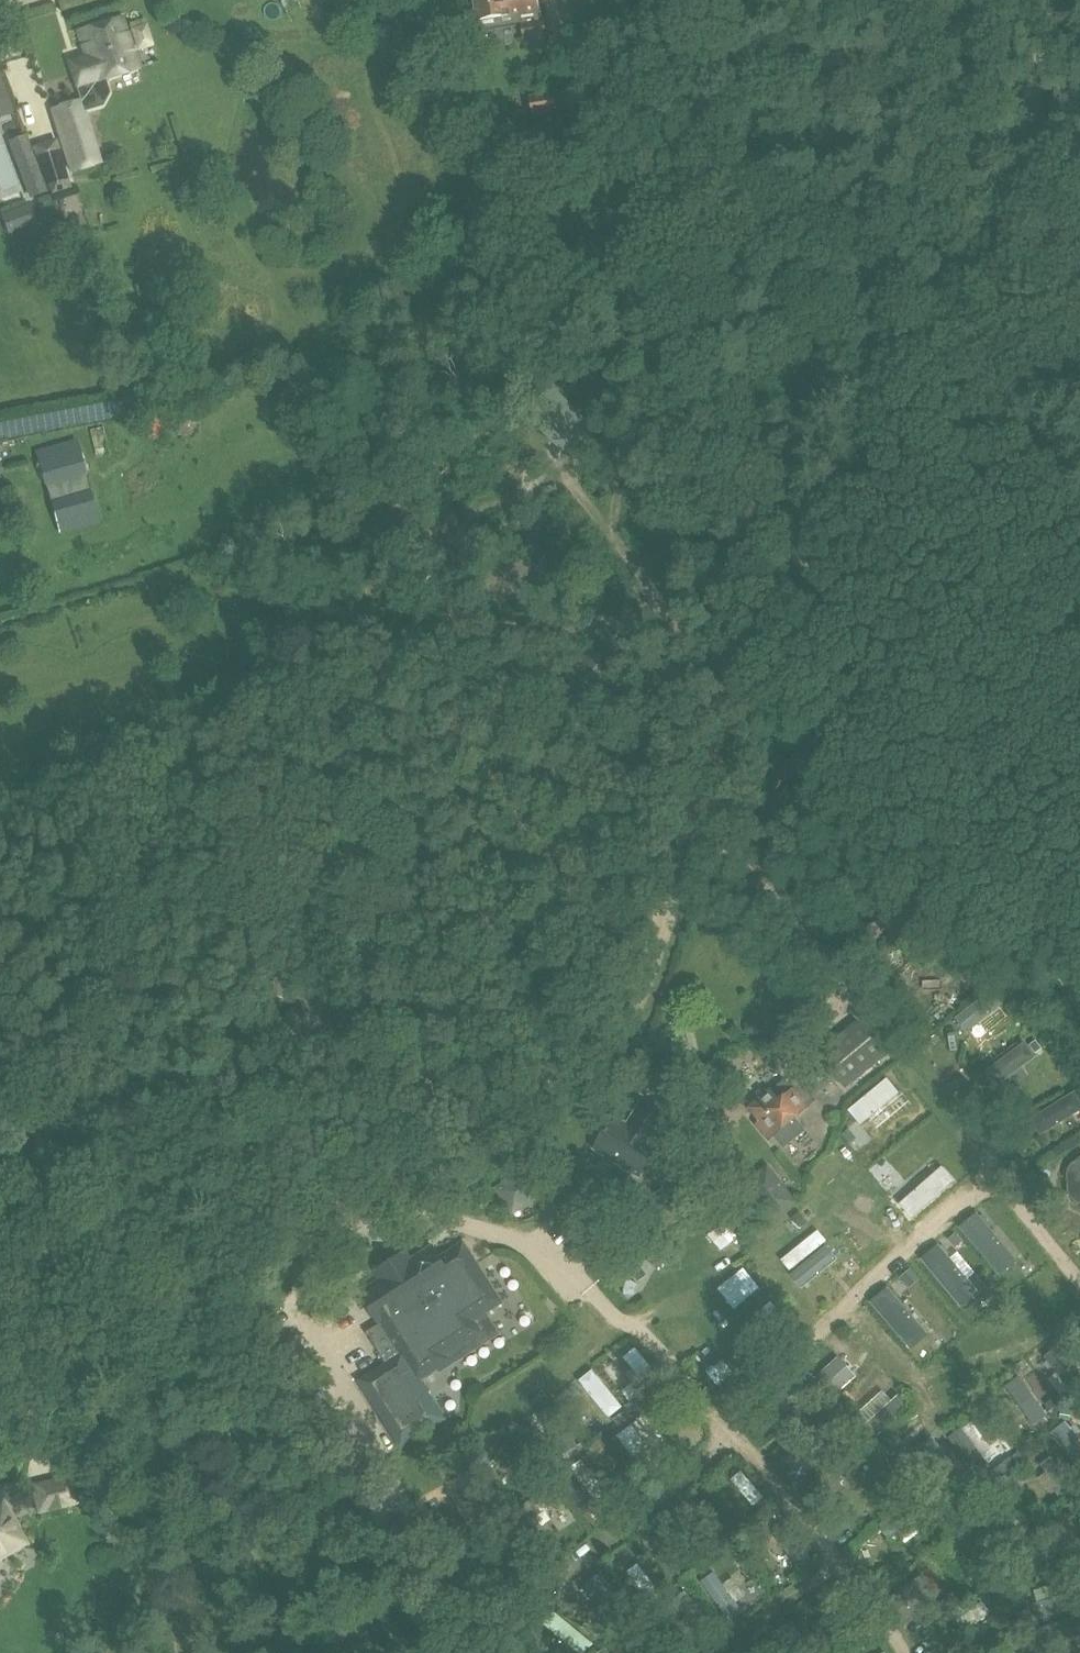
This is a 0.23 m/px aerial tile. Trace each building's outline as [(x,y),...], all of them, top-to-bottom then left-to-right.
[(468,3),(474,2),(478,20),(480,32),(522,26),(524,37),(546,33),(540,0),(467,0),(468,3)] [(52,109),(71,172),(100,163),(85,111),(103,106),(110,92),(106,79),(139,69),(124,17),(78,31),(85,56),(70,61),(82,99),(52,109)] [(15,113),(0,72),(0,119),(15,113)] [(530,96),(533,115),(557,111),(553,92),(530,96)] [(73,189),(65,165),(41,173),(51,197),(73,189)] [(42,177),(24,184),(30,199),(47,192),(42,177)] [(51,202),(38,208),(44,220),(57,215),(51,202)] [(51,250),(63,244),(56,228),(44,233),(51,250)] [(524,414),(568,457),(595,428),(553,384),(524,414)] [(172,436),(163,453),(176,460),(185,443),(172,436)] [(36,452),(59,533),(101,521),(77,439),(36,452)] [(875,871),(882,885),(895,878),(888,864),(875,871)] [(860,915),(873,940),(912,920),(899,895),(860,915)] [(992,991),(957,1018),(967,1031),(1002,1004),(992,991)] [(745,1024),(745,1031),(750,1037),(757,1037),(763,1033),(763,1025),(758,1019),(751,1019),(745,1024)] [(818,1054),(846,1087),(854,1080),(885,1054),(858,1020),(818,1054)] [(1030,1045),(1036,1053),(1042,1049),(1036,1041),(1030,1045)] [(1025,1043),(985,1072),(996,1087),(1036,1057),(1025,1043)] [(803,1083),(815,1097),(831,1084),(819,1069),(803,1083)] [(796,1116),(808,1105),(786,1079),(751,1108),(761,1120),(756,1124),(766,1136),(772,1132),(785,1148),(807,1129),(796,1116)] [(887,1079),(850,1110),(861,1124),(899,1093),(887,1079)] [(704,1108),(719,1101),(715,1092),(700,1099),(704,1108)] [(1031,1119),(1041,1135),(1079,1111),(1079,1101),(1075,1092),(1031,1119)] [(602,1136),(595,1148),(639,1176),(659,1145),(652,1141),(665,1120),(642,1106),(629,1126),(615,1117),(614,1118),(602,1136)] [(1055,1149),(1079,1136),(1079,1120),(1078,1115),(1046,1133),(1055,1149)] [(849,1128),(843,1134),(850,1143),(857,1138),(849,1128)] [(1067,1177),(1068,1186),(1068,1188),(1068,1189),(1068,1191),(1069,1192),(1069,1194),(1070,1195),(1071,1196),(1072,1198),(1073,1199),(1074,1200),(1075,1201),(1076,1202),(1078,1202),(1079,1203),(1079,1156),(1072,1162),(1071,1163),(1070,1165),(1070,1166),(1069,1167),(1068,1168),(1068,1170),(1067,1171),(1067,1173),(1067,1174),(1067,1175),(1067,1177)] [(495,1188),(513,1215),(555,1187),(537,1160),(495,1188)] [(745,1183),(774,1221),(798,1202),(769,1164),(745,1183)] [(901,1203),(913,1216),(954,1179),(942,1166),(901,1203)] [(554,1181),(567,1196),(580,1185),(568,1170),(554,1181)] [(651,1196),(639,1205),(650,1220),(662,1211),(651,1196)] [(707,1226),(718,1240),(739,1224),(728,1210),(707,1226)] [(977,1213),(961,1227),(1001,1274),(1017,1260),(977,1213)] [(957,1232),(949,1239),(956,1247),(964,1240),(957,1232)] [(826,1246),(791,1275),(801,1288),(837,1259),(826,1246)] [(939,1246),(923,1259),(962,1306),(978,1293),(939,1246)] [(454,1338),(488,1319),(455,1259),(438,1269),(433,1262),(412,1275),(407,1265),(387,1277),(392,1287),(375,1296),(389,1320),(371,1331),(388,1356),(358,1374),(398,1435),(440,1410),(423,1380),(443,1368),(438,1360),(460,1346),(454,1338)] [(638,1261),(630,1268),(638,1279),(647,1273),(638,1261)] [(911,1268),(900,1277),(908,1287),(920,1278),(911,1268)] [(753,1307),(770,1297),(754,1272),(738,1282),(753,1307)] [(837,1276),(822,1285),(830,1298),(844,1290),(837,1276)] [(887,1287),(871,1301),(911,1348),(928,1334),(887,1287)] [(1045,1357),(1071,1389),(1079,1382),(1079,1373),(1058,1346),(1045,1357)] [(839,1357),(814,1380),(831,1399),(856,1376),(839,1357)] [(593,1369),(580,1380),(609,1417),(623,1406),(593,1369)] [(1052,1415),(1023,1373),(1007,1385),(1036,1426),(1052,1415)] [(887,1389),(853,1419),(864,1432),(899,1402),(887,1389)] [(628,1402),(625,1404),(630,1412),(633,1410),(634,1411),(644,1403),(638,1394),(628,1402)] [(1054,1396),(1046,1402),(1054,1413),(1063,1407),(1054,1396)] [(556,1408),(540,1417),(563,1454),(578,1445),(556,1408)] [(1060,1418),(1071,1420),(1072,1411),(1061,1410),(1060,1418)] [(1052,1433),(1078,1467),(1079,1466),(1079,1440),(1066,1422),(1052,1433)] [(632,1425),(619,1436),(645,1469),(658,1458),(632,1425)] [(948,1437),(988,1489),(1018,1466),(1012,1458),(1011,1456),(994,1469),(986,1459),(962,1428),(961,1427),(948,1437)] [(965,1480),(933,1436),(917,1448),(949,1491),(965,1480)] [(604,1438),(595,1445),(599,1451),(608,1444),(604,1438)] [(1020,1451),(1012,1458),(1018,1466),(1022,1471),(1030,1464),(1020,1451)] [(618,1452),(612,1463),(627,1471),(633,1461),(618,1452)] [(511,1496),(485,1455),(469,1465),(494,1506),(511,1496)] [(1062,1500),(1079,1487),(1071,1477),(1069,1478),(1051,1456),(1041,1464),(1046,1471),(1060,1488),(1055,1491),(1062,1500)] [(598,1504),(571,1468),(557,1479),(584,1514),(598,1504)] [(852,1480),(862,1491),(873,1481),(863,1470),(852,1480)] [(32,1485),(38,1512),(78,1503),(72,1476),(32,1485)] [(1005,1485),(1013,1494),(1021,1486),(1013,1477),(1005,1485)] [(977,1499),(970,1489),(962,1495),(969,1505),(977,1499)] [(709,1498),(696,1508),(724,1544),(736,1535),(709,1498)] [(24,1542),(1,1503),(0,1504),(0,1557),(24,1542)] [(913,1503),(881,1525),(890,1538),(922,1516),(913,1503)] [(912,1555),(939,1532),(925,1515),(898,1539),(912,1555)] [(714,1572),(702,1581),(730,1620),(742,1611),(714,1572)] [(601,1574),(588,1584),(613,1620),(626,1610),(601,1574)] [(922,1576),(889,1601),(904,1621),(938,1596),(922,1576)] [(1034,1605),(1039,1619),(1079,1606),(1079,1593),(1079,1590),(1034,1605)] [(686,1592),(673,1602),(703,1641),(716,1630),(686,1592)] [(948,1597),(939,1603),(945,1611),(954,1605),(948,1597)] [(987,1644),(1007,1629),(993,1610),(973,1624),(987,1644)] [(1017,1614),(1022,1627),(1034,1623),(1030,1610),(1017,1614)] [(544,1623),(580,1652),(585,1652),(593,1643),(554,1611),(544,1623)] [(1006,1626),(1010,1635),(1019,1630),(1015,1622),(1006,1626)]
